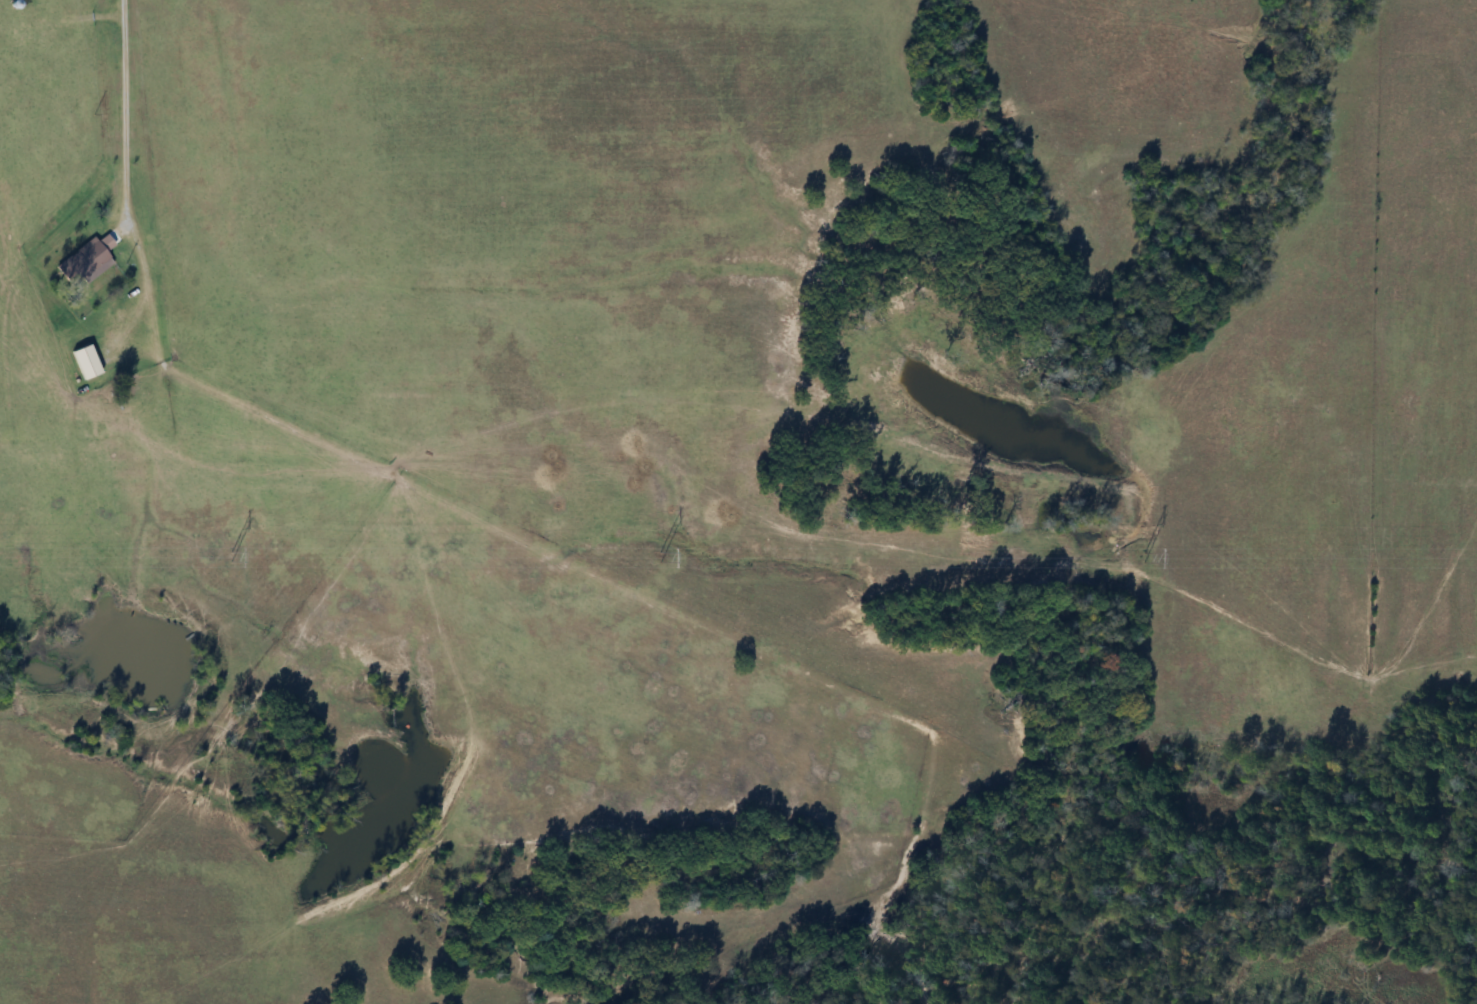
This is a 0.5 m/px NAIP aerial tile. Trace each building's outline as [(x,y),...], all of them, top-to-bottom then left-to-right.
[(54,267),(71,292),(113,263),(106,252),(114,246),(105,233),(54,267)] [(100,374),(87,345),(69,352),(81,382),(100,374)]
